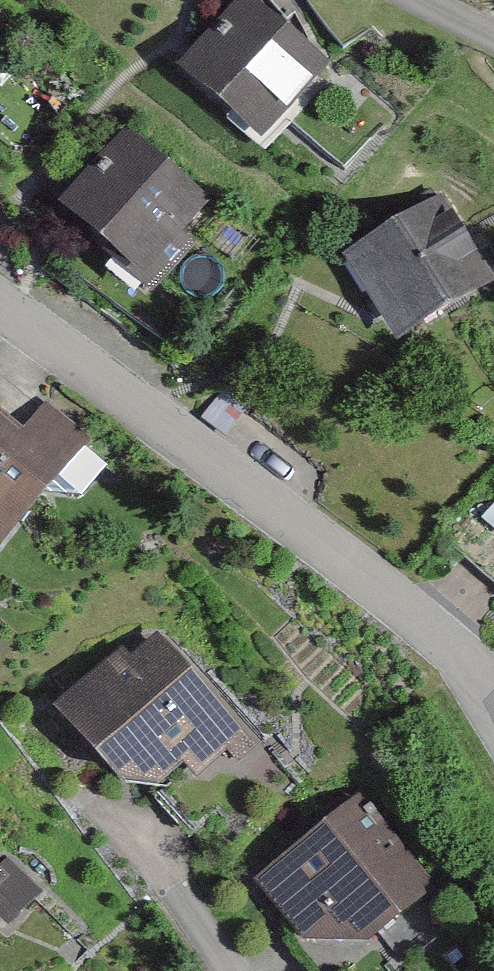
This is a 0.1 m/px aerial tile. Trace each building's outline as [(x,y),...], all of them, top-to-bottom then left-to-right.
[(260,0),(241,0),(178,72),(261,144),(332,63),(260,0)] [(220,208),(126,129),(57,209),(150,289),(220,208)] [(343,260),(397,344),(493,282),(493,279),(442,198),(343,260)] [(91,442),(46,405),(23,434),(0,415),(0,555),(91,442)] [(276,737),(167,638),(82,731),(192,830),(276,737)] [(372,814),(290,898),(365,970),(367,970),(448,888),(372,814)] [(0,864),(0,885),(10,871),(0,864)]
